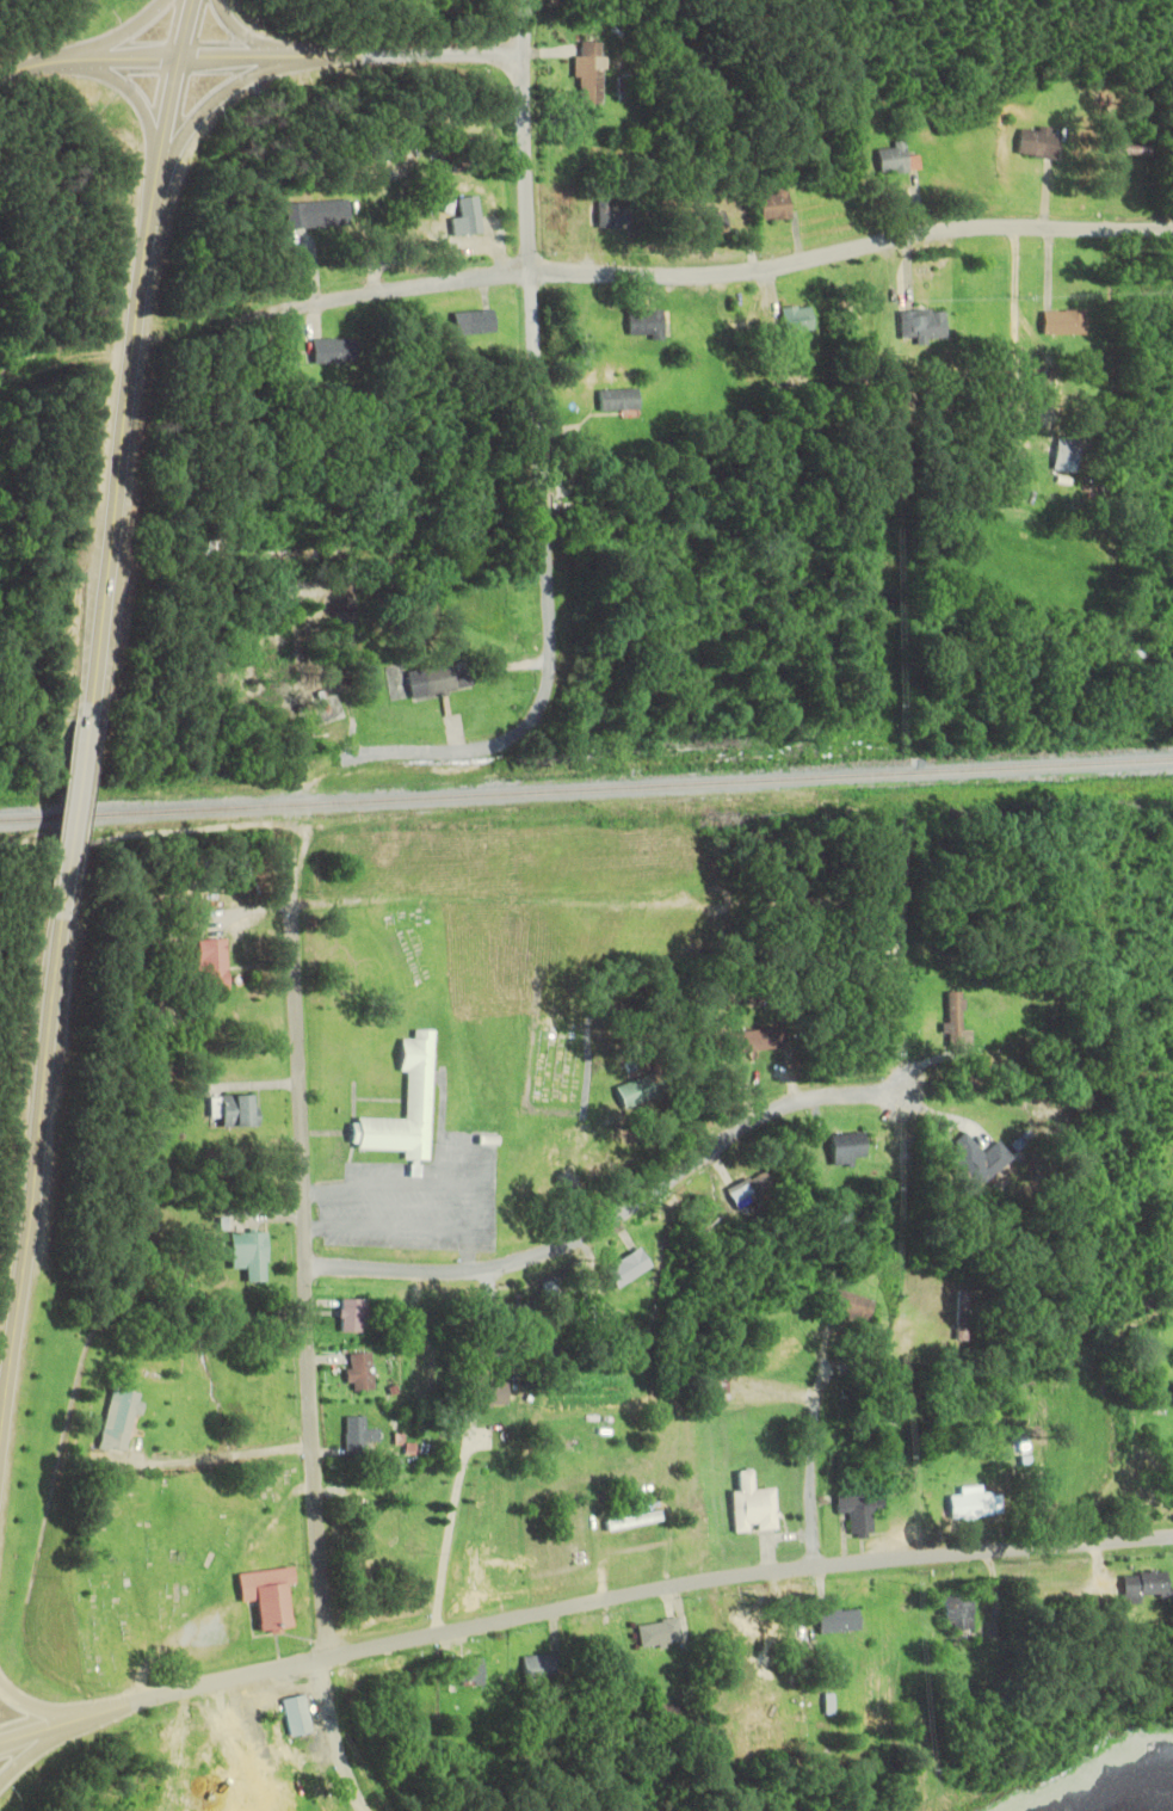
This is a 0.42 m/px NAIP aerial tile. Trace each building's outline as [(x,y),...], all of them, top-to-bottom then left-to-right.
[(577,78),(577,104),(601,104),(601,43),(578,43),(578,57),(572,57),(572,78),(577,78)] [(1017,154),(1055,160),(1059,133),(1021,127),(1017,154)] [(878,149),(878,172),(919,172),(919,157),(906,157),(906,142),(893,142),(893,149),(878,149)] [(788,220),(788,192),(759,192),(759,220),(788,220)] [(459,218),(450,218),(450,235),(479,235),(479,198),(459,198),(459,218)] [(595,228),(626,228),(626,207),(608,207),(608,201),(595,201),(595,228)] [(285,204),(286,229),(348,227),(347,202),(285,204)] [(722,213),(685,218),(689,241),(726,235),(722,213)] [(780,308),(783,333),(811,330),(809,306),(780,308)] [(451,314),(454,336),(493,332),(490,309),(451,314)] [(945,341),(945,310),(899,310),(899,340),(945,341)] [(1084,311),(1042,311),(1042,335),(1084,335),(1084,311)] [(662,312),(627,312),(627,337),(662,337),(662,312)] [(311,363),(353,363),(353,339),(311,339),(311,363)] [(1047,387),(1047,369),(1032,369),(1032,387),(1047,387)] [(600,411),(638,411),(638,390),(600,390),(600,411)] [(1075,473),(1079,439),(1054,437),(1051,471),(1075,473)] [(406,672),(411,700),(472,688),(470,676),(454,679),(451,663),(406,672)] [(228,992),(225,939),(198,941),(200,993),(228,992)] [(945,1047),(959,1047),(959,992),(945,992),(945,1047)] [(780,1028),(734,1034),(737,1054),(783,1048),(780,1028)] [(427,1161),(430,1030),(410,1030),(410,1040),(398,1039),(398,1072),(404,1072),(403,1120),(352,1119),(352,1150),(402,1151),(402,1161),(427,1161)] [(622,1110),(656,1097),(651,1086),(644,1089),(640,1078),(613,1089),(622,1110)] [(219,1128),(257,1128),(257,1107),(251,1107),(251,1096),(219,1096),(219,1128)] [(830,1136),(832,1165),(865,1162),(862,1133),(830,1136)] [(983,1156),(966,1138),(945,1159),(962,1177),(983,1156)] [(774,1192),(761,1170),(726,1191),(739,1213),(774,1192)] [(227,1233),(227,1269),(243,1270),(243,1283),(263,1283),(264,1234),(227,1233)] [(651,1267),(638,1248),(605,1271),(618,1290),(651,1267)] [(954,1340),(965,1340),(965,1292),(954,1292),(954,1340)] [(870,1298),(835,1293),(832,1311),(867,1316),(870,1298)] [(338,1333),(364,1333),(364,1300),(338,1300),(338,1333)] [(471,1362),(502,1362),(502,1333),(471,1333),(471,1362)] [(348,1382),(350,1382),(351,1392),(373,1390),(369,1352),(345,1355),(348,1382)] [(505,1383),(465,1383),(465,1407),(505,1407),(505,1383)] [(127,1453),(137,1393),(108,1388),(99,1449),(127,1453)] [(364,1417),(344,1417),(344,1456),(366,1456),(366,1445),(378,1445),(378,1430),(364,1430),(364,1417)] [(771,1489),(750,1490),(749,1471),(735,1472),(737,1490),(729,1491),(732,1533),(774,1530),(771,1489)] [(835,1513),(848,1513),(850,1537),(872,1535),(870,1512),(881,1511),(881,1501),(860,1502),(860,1493),(834,1494),(835,1513)] [(949,1495),(949,1518),(991,1518),(991,1494),(949,1495)] [(236,1603),(251,1601),(254,1633),(287,1630),(281,1586),(289,1585),(287,1568),(233,1574),(236,1603)] [(1138,1598),(1163,1599),(1164,1574),(1120,1572),(1119,1604),(1138,1605),(1138,1598)] [(971,1642),(969,1593),(942,1595),(944,1633),(951,1632),(952,1643),(971,1642)] [(760,1644),(758,1609),(725,1611),(726,1646),(760,1644)] [(858,1611),(817,1612),(817,1633),(858,1632),(858,1611)] [(639,1649),(681,1642),(677,1619),(635,1625),(639,1649)] [(522,1656),(523,1687),(536,1686),(536,1680),(563,1679),(562,1654),(522,1656)] [(480,1659),(454,1659),(454,1686),(480,1686),(480,1659)] [(310,1730),(303,1696),(280,1701),(287,1735),(310,1730)] [(688,1720),(687,1707),(662,1709),(663,1722),(688,1720)]
